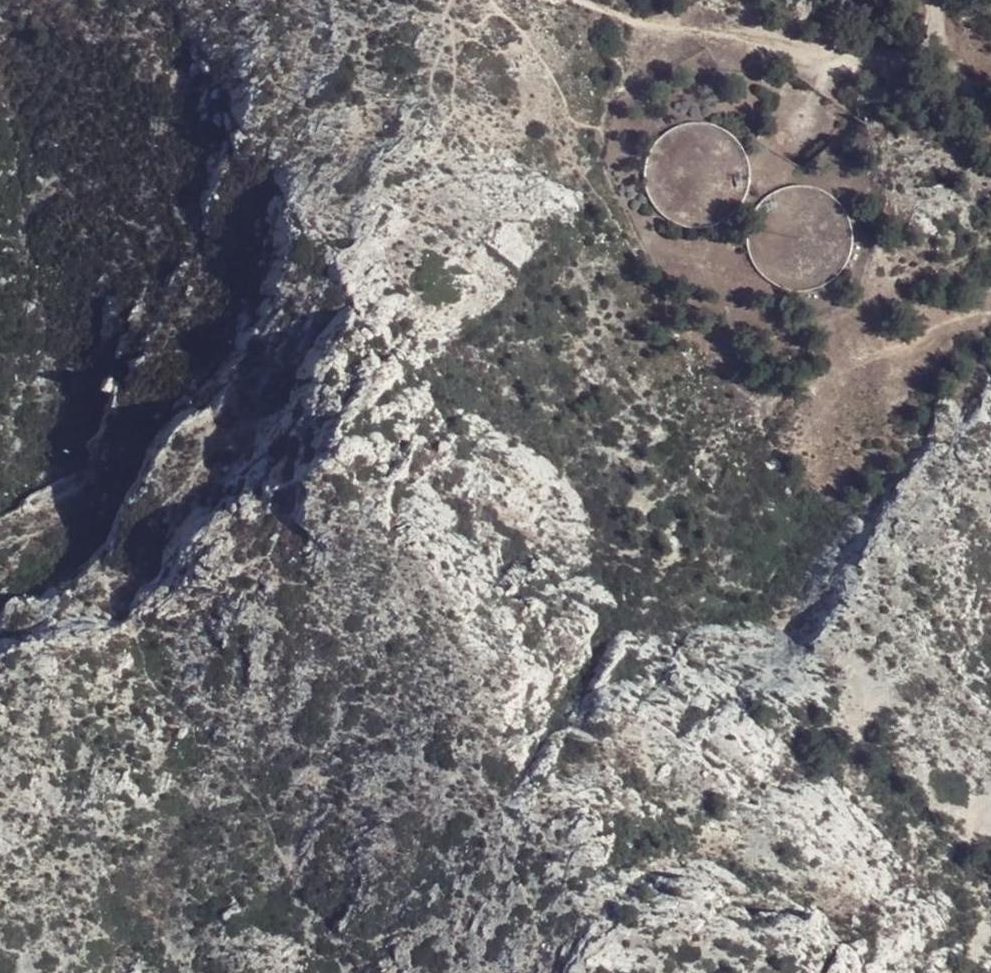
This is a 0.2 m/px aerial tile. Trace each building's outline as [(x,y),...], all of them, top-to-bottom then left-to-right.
[(691,125),(687,126),(684,127),(681,129),(677,130),(674,132),(671,134),(669,137),(666,139),(663,142),(661,145),(659,147),(657,151),(656,154),(654,158),(653,161),(652,164),(652,168),(651,172),(651,175),(651,179),(651,183),(652,186),(653,190),(654,193),(655,197),(657,200),(659,203),(661,206),(663,209),(665,212),(668,215),(671,217),(674,219),(677,221),(680,223),(683,224),(687,225),(690,227),(694,227),(697,228),(701,228),(705,228),(708,228),(712,227),(716,227),(719,226),(723,225),(726,223),(729,221),(732,220),(735,217),(738,215),(741,213),(743,210),(745,207),(748,204),(749,201),(751,197),(752,194),(754,191),(755,187),(755,183),(756,180),(756,176),(756,172),(755,169),(755,165),(754,162),(753,158),(751,155),(750,151),(748,149),(746,145),(744,142),(741,140),(739,137),(736,134),(733,133),(730,130),(727,129),(723,127),(720,126),(716,125),(713,124),(709,124),(706,123),(702,123),(698,124),(695,124),(691,125)] [(812,187),(808,186),(804,186),(801,187),(797,187),(794,188),(790,189),(786,190),(783,191),(780,193),(777,195),(774,197),(771,200),(768,202),(766,205),(764,208),(761,211),(760,214),(758,217),(757,221),(755,224),(755,227),(754,231),(753,235),(753,239),(753,242),(754,246),(754,250),(755,253),(756,257),(758,260),(759,263),(761,266),(763,269),(765,272),(768,275),(770,277),(773,280),(776,282),(779,284),(783,286),(786,287),(789,289),(792,290),(796,291),(800,291),(804,291),(807,291),(811,291),(814,291),(818,290),(822,289),(825,288),(828,286),(832,285),(835,282),(838,280),(841,278),(843,276),(846,273),(848,270),(850,267),(852,264),(854,261),(855,257),(856,254),(857,250),(858,247),(858,243),(858,239),(858,235),(858,232),(857,228),(856,225),(855,221),(854,218),(852,214),(850,211),(848,208),(846,205),(844,203),(841,200),(838,198),(835,196),(832,194),(829,192),(826,190),(822,189),(819,188),(815,187),(812,187)]
